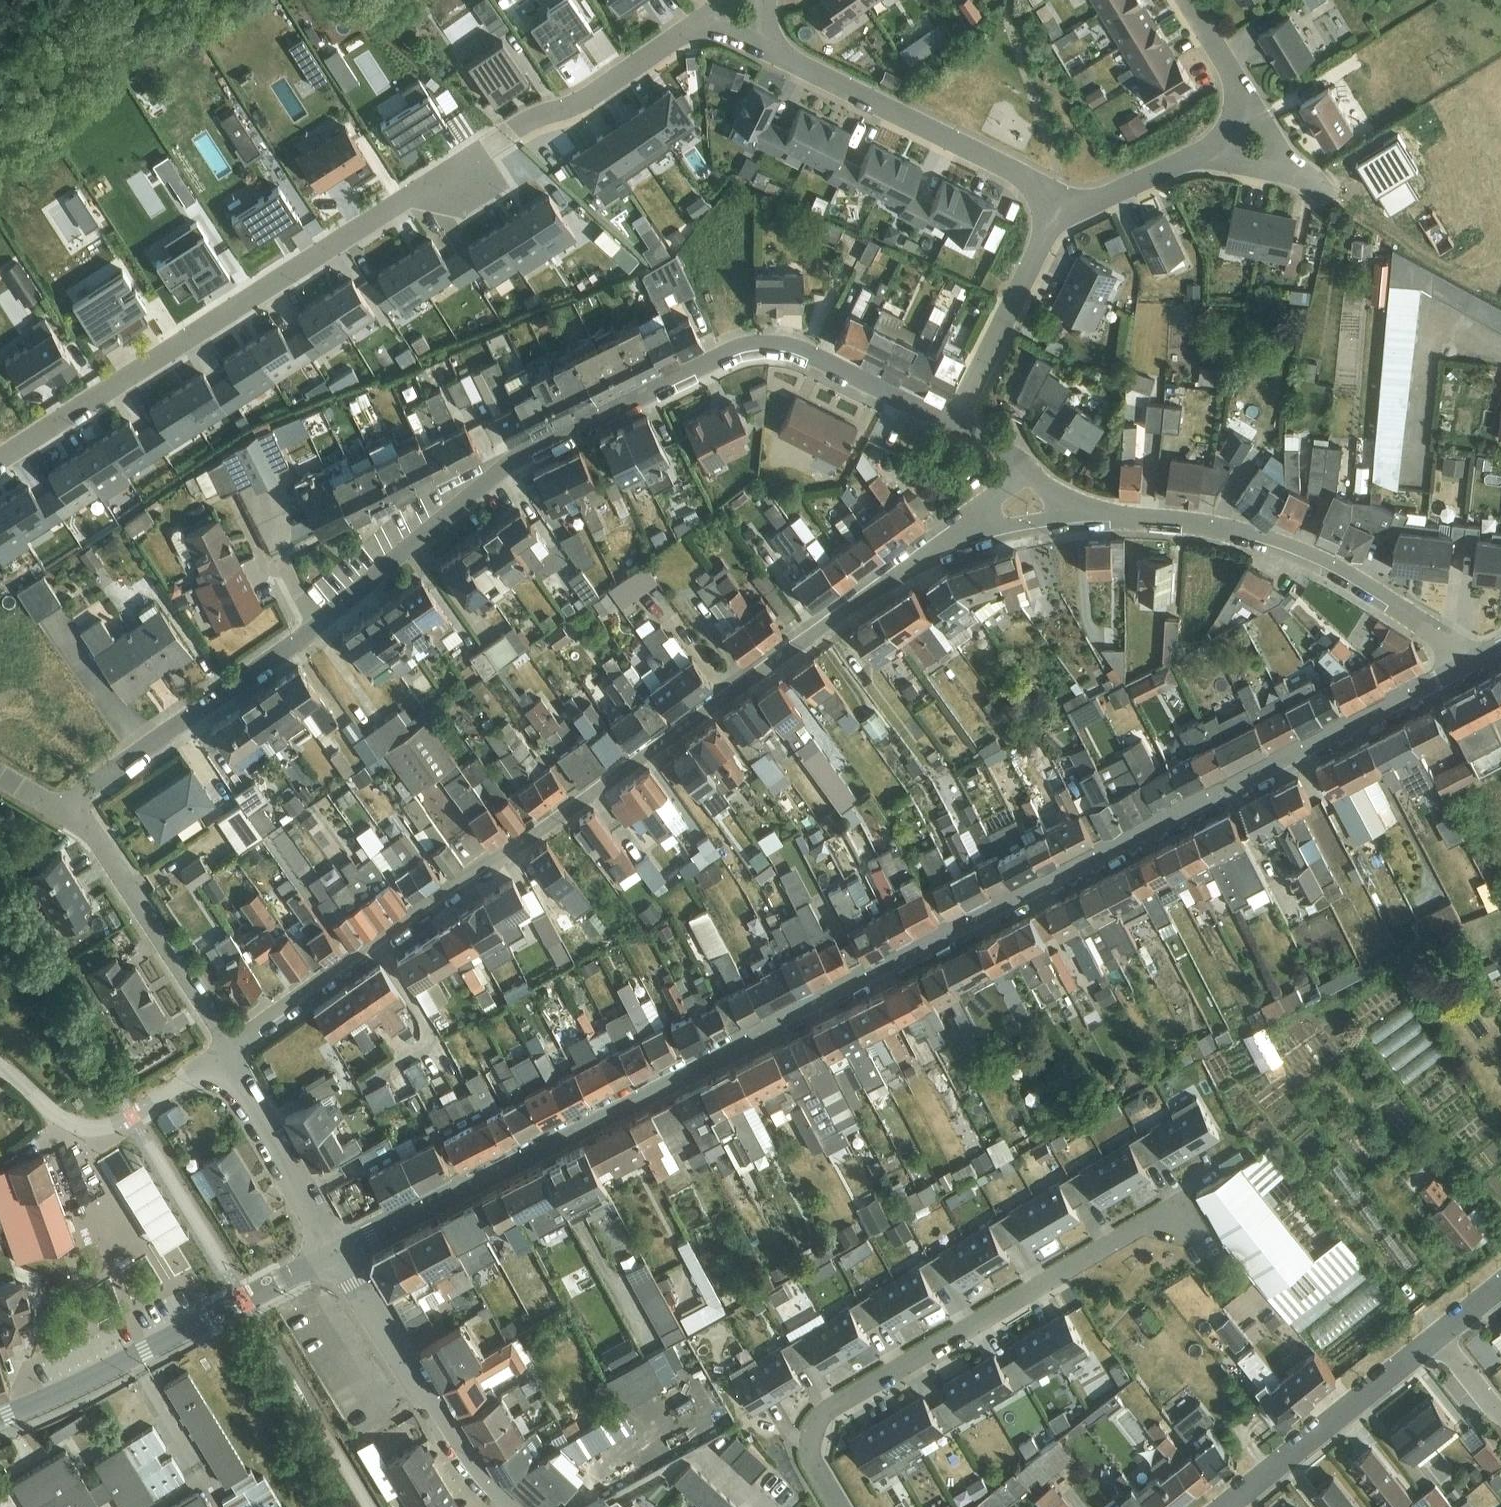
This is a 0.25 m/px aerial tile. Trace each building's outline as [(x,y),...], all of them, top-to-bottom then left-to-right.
[(530,22),(554,57),(593,30),(572,0),(557,0),(548,6),(550,8),(530,22)] [(615,5),(617,4),(622,12),(635,4),(634,3),(638,0),(612,0),(615,5)] [(865,0),(822,0),(810,8),(827,33),(842,23),(839,19),(866,1),(865,0)] [(1103,9),(1117,0),(1097,0),(1103,9)] [(1103,9),(1124,44),(1156,24),(1142,1),(1144,0),(1117,0),(1103,9)] [(1310,9),(1323,0),(1304,0),(1310,9)] [(973,2),(963,9),(971,20),(981,13),(973,2)] [(445,39),(466,24),(455,9),(434,25),(445,39)] [(1033,19),(1043,35),(1054,29),(1045,12),(1033,19)] [(1260,34),(1269,51),(1275,60),(1275,59),(1285,75),(1316,55),(1290,15),(1260,34)] [(1156,24),(1124,44),(1144,77),(1177,57),(1172,49),(1156,24)] [(278,40),(302,83),(317,75),(292,32),(278,40)] [(907,47),(902,50),(907,58),(911,55),(914,59),(929,50),(919,34),(905,43),(907,47)] [(528,77),(524,71),(501,39),(494,44),(462,66),(474,83),(480,80),(494,101),(506,92),(528,77)] [(315,52),(329,73),(341,65),(327,44),(315,52)] [(1177,57),(1144,77),(1140,80),(1156,107),(1184,90),(1183,87),(1193,80),(1178,56),(1177,57)] [(713,58),(707,75),(739,86),(745,70),(713,58)] [(876,66),(870,78),(888,86),(893,74),(876,66)] [(1131,66),(1119,73),(1126,86),(1139,78),(1131,66)] [(528,77),(506,92),(508,94),(532,78),(526,69),(524,71),(528,77)] [(753,141),(754,142),(765,147),(777,124),(767,118),(778,96),(753,83),(746,97),(743,95),(736,109),(737,110),(731,121),(733,122),(756,134),(753,141)] [(1101,84),(1086,93),(1093,105),(1108,96),(1101,84)] [(1329,85),(1302,102),(1326,143),(1354,126),(1329,85)] [(644,105),(668,141),(669,140),(693,123),(690,119),(692,117),(686,107),(690,103),(681,89),(674,94),(669,87),(662,92),(646,104),(644,105)] [(426,89),(379,120),(398,150),(445,119),(426,89)] [(620,121),(647,160),(670,144),(668,141),(644,105),(620,121)] [(777,124),(765,147),(778,153),(781,147),(787,150),(801,157),(805,158),(825,119),(800,107),(788,129),(777,124)] [(235,108),(221,117),(247,157),(260,149),(235,108)] [(1138,113),(1122,123),(1130,137),(1147,127),(1138,113)] [(825,119),(805,158),(828,170),(825,177),(838,183),(849,160),(838,154),(850,131),(825,119)] [(597,137),(622,173),(624,176),(646,161),(647,160),(620,121),(597,137)] [(196,122),(181,131),(207,174),(222,164),(196,122)] [(756,134),(733,122),(727,135),(751,147),(754,142),(753,141),(756,134)] [(345,125),(298,155),(318,185),(343,169),(352,183),(374,169),(345,125)] [(1018,147),(1029,151),(1037,131),(1026,127),(1018,147)] [(622,173),(597,137),(595,139),(579,149),(572,154),(564,160),(571,170),(573,169),(582,180),(585,178),(596,190),(597,190),(622,173)] [(849,160),(838,183),(850,189),(853,182),(876,194),(897,155),(871,142),(860,165),(849,160)] [(144,158),(171,204),(188,194),(161,148),(144,158)] [(801,157),(787,150),(783,157),(798,164),(801,157)] [(897,155),(876,194),(879,195),(900,205),(897,212),(900,214),(909,218),(921,195),(912,191),(910,190),(921,167),(897,155)] [(745,156),(738,169),(749,175),(756,162),(745,156)] [(757,168),(751,181),(777,193),(781,184),(767,178),(769,174),(757,168)] [(622,173),(597,190),(604,201),(617,192),(620,195),(631,187),(624,176),(622,173)] [(921,195),(909,218),(921,224),(925,217),(948,228),(967,190),(943,178),(932,200),(921,195)] [(279,186),(232,216),(249,244),(276,227),(282,237),(303,223),(279,186)] [(967,190),(948,228),(947,230),(948,231),(976,244),(991,215),(988,213),(993,202),(967,190)] [(701,192),(686,202),(692,213),(708,203),(701,192)] [(816,192),(810,206),(823,211),(824,209),(829,198),(816,192)] [(522,211),(549,253),(576,236),(549,194),(522,211)] [(1257,255),(1265,213),(1234,207),(1226,249),(1257,255)] [(495,228),(519,266),(522,270),(549,253),(522,211),(495,228)] [(1136,225),(1135,225),(1155,268),(1172,260),(1184,254),(1164,211),(1136,225)] [(1265,213),(1257,255),(1287,261),(1285,271),(1299,273),(1305,240),(1293,238),(1297,219),(1265,213)] [(171,300),(221,272),(190,217),(140,245),(171,300)] [(820,217),(814,231),(836,240),(842,226),(820,217)] [(994,220),(984,243),(995,248),(1005,225),(994,220)] [(649,221),(637,229),(648,245),(641,249),(652,265),(670,253),(666,247),(649,221)] [(884,234),(883,237),(888,239),(893,242),(894,239),(895,240),(900,228),(888,223),(883,234),(884,234)] [(604,225),(593,236),(629,269),(639,258),(604,225)] [(457,253),(472,277),(483,270),(492,284),(519,266),(495,228),(462,250),(457,253)] [(976,244),(948,231),(943,240),(970,254),(976,244)] [(1120,232),(1105,238),(1112,254),(1126,247),(1120,232)] [(405,256),(429,293),(453,277),(459,285),(472,277),(457,253),(446,260),(431,238),(405,256)] [(867,238),(858,258),(869,264),(873,256),(878,259),(884,246),(867,238)] [(1354,240),(1353,253),(1371,254),(1372,242),(1354,240)] [(1373,478),(1399,488),(1420,286),(1500,330),(1500,306),(1393,246),(1373,478)] [(658,309),(680,353),(701,342),(687,314),(677,319),(669,303),(694,290),(675,252),(640,273),(658,309)] [(1076,284),(1105,298),(1118,272),(1089,257),(1081,253),(1068,280),(1076,284)] [(429,293),(405,256),(378,273),(381,278),(378,280),(371,285),(386,308),(395,302),(401,311),(429,293)] [(17,259),(1,269),(24,305),(40,295),(17,259)] [(1376,263),(1373,299),(1387,300),(1390,264),(1376,263)] [(122,268),(72,302),(95,337),(114,324),(123,338),(147,322),(139,309),(146,304),(135,288),(124,296),(119,289),(131,281),(122,268)] [(802,271),(755,270),(755,307),(801,307),(802,307),(802,271)] [(325,295),(349,332),(354,328),(375,315),(352,278),(325,295)] [(856,353),(883,296),(889,284),(880,280),(875,290),(863,284),(850,310),(834,342),(856,353)] [(1076,284),(1068,280),(1054,307),(1062,310),(1095,327),(1109,300),(1105,298),(1076,284)] [(955,281),(950,291),(961,297),(966,287),(955,281)] [(1201,282),(1188,282),(1188,295),(1201,295),(1201,282)] [(1291,288),(1290,301),(1310,303),(1312,290),(1291,288)] [(297,332),(311,354),(312,355),(349,332),(325,295),(298,312),(307,326),(297,332)] [(883,296),(856,353),(877,364),(894,331),(905,307),(883,296)] [(915,341),(898,375),(920,385),(935,354),(925,350),(944,308),(934,303),(915,341)] [(638,319),(659,364),(680,353),(658,309),(638,319)] [(27,344),(5,359),(23,387),(49,370),(57,382),(78,368),(43,315),(31,323),(35,330),(23,338),(27,344)] [(638,319),(616,330),(627,353),(637,373),(637,374),(638,373),(657,364),(659,364),(638,319)] [(1040,320),(1035,329),(1036,329),(1045,333),(1048,335),(1052,325),(1040,320)] [(251,342),(273,378),(277,375),(311,354),(297,332),(287,339),(278,325),(251,342)] [(574,352),(594,396),(637,374),(637,373),(627,353),(616,330),(574,352)] [(894,331),(877,364),(898,375),(915,341),(894,331)] [(422,332),(411,339),(419,351),(430,344),(422,332)] [(1051,335),(1046,346),(1059,352),(1065,341),(1051,335)] [(935,354),(920,385),(942,396),(967,347),(946,337),(943,342),(941,341),(935,354)] [(222,380),(236,401),(273,378),(251,342),(224,359),(233,373),(222,380)] [(409,344),(395,353),(403,365),(417,356),(409,344)] [(555,371),(573,407),(594,396),(574,352),(572,352),(550,363),(555,371)] [(1017,398),(1030,405),(1038,390),(1051,399),(1044,410),(1035,425),(1056,439),(1061,431),(1071,438),(1077,442),(1082,435),(1093,442),(1106,422),(1066,396),(1074,384),(1049,369),(1053,362),(1038,355),(1016,398),(1017,398)] [(460,376),(471,399),(484,392),(508,439),(530,428),(505,376),(496,358),(480,366),(481,368),(472,372),(471,370),(460,376)] [(505,376),(530,428),(551,417),(531,374),(526,365),(505,376)] [(1201,365),(1199,381),(1218,384),(1221,368),(1201,365)] [(332,378),(328,381),(335,391),(357,377),(351,367),(332,378)] [(531,374),(551,417),(573,407),(555,371),(547,375),(544,368),(531,374)] [(1132,370),(1127,384),(1151,392),(1156,378),(1132,370)] [(193,416),(199,425),(236,401),(222,380),(212,386),(204,373),(177,390),(193,416)] [(471,399),(460,376),(447,382),(459,405),(471,399)] [(324,377),(305,389),(312,400),(331,388),(324,377)] [(752,395),(742,399),(753,425),(763,421),(766,380),(748,388),(752,395)] [(350,419),(368,411),(358,388),(340,396),(350,419)] [(426,400),(458,464),(480,453),(464,421),(458,424),(440,388),(424,396),(426,400)] [(148,427),(162,448),(199,425),(193,416),(177,390),(150,407),(158,421),(148,427)] [(795,395),(777,432),(838,462),(856,425),(795,395)] [(1030,405),(1017,398),(1014,404),(1027,411),(1030,405)] [(417,434),(437,474),(458,464),(426,400),(415,406),(423,422),(413,427),(417,434)] [(732,400),(686,422),(707,467),(747,447),(741,435),(747,432),(732,400)] [(1162,428),(1165,404),(1148,401),(1146,427),(1162,428)] [(1165,404),(1162,428),(1180,430),(1182,405),(1165,404)] [(1035,425),(1044,410),(1044,409),(1033,426),(1066,447),(1071,438),(1061,431),(1056,439),(1035,425)] [(279,423),(272,426),(281,445),(288,442),(308,432),(299,414),(279,423)] [(621,427),(648,480),(653,491),(673,481),(667,469),(664,471),(661,464),(670,459),(651,421),(650,421),(647,415),(621,427)] [(103,437),(130,480),(167,456),(162,448),(148,427),(138,434),(130,420),(103,437)] [(1125,423),(1121,492),(1142,494),(1144,457),(1136,457),(1138,424),(1125,423)] [(222,457),(236,485),(251,478),(256,488),(278,477),(274,468),(288,461),(271,426),(256,432),(235,446),(235,447),(221,455),(222,457)] [(648,480),(621,427),(617,430),(619,433),(615,435),(613,431),(600,438),(621,481),(627,479),(632,488),(648,480)] [(1233,429),(1220,449),(1241,462),(1253,441),(1233,429)] [(1287,483),(1274,514),(1296,525),(1303,511),(1306,510),(1310,500),(1309,498),(1310,495),(1301,491),(1301,483),(1300,433),(1295,433),(1295,430),(1285,430),(1287,483)] [(374,455),(394,496),(416,485),(395,445),(390,434),(369,445),(374,455)] [(395,445),(416,485),(437,474),(417,434),(395,445)] [(1324,491),(1328,444),(1329,438),(1315,436),(1308,490),(1324,491)] [(76,454),(100,492),(102,494),(103,497),(130,480),(103,437),(76,454)] [(1328,444),(1324,491),(1330,492),(1334,492),(1317,535),(1338,544),(1351,511),(1353,498),(1353,496),(1335,488),(1342,446),(1338,445),(1328,444)] [(579,449),(557,459),(572,491),(597,541),(608,536),(593,504),(584,485),(593,480),(579,449)] [(861,449),(855,462),(885,504),(908,535),(925,523),(920,517),(930,510),(916,492),(907,499),(902,492),(896,496),(861,449)] [(1444,454),(1442,471),(1463,474),(1465,457),(1462,457),(1463,452),(1451,451),(1451,455),(1444,454)] [(100,492),(76,454),(49,472),(57,485),(49,491),(47,492),(64,515),(100,492)] [(1172,455),(1167,497),(1199,501),(1201,488),(1218,490),(1233,464),(1215,454),(1214,463),(1205,462),(1205,459),(1172,455)] [(353,465),(372,507),(394,496),(374,455),(353,465)] [(236,485),(222,457),(186,479),(192,490),(201,485),(206,494),(218,488),(220,493),(236,485)] [(557,459),(534,471),(545,494),(543,496),(552,515),(569,507),(563,495),(572,491),(557,459)] [(372,507),(353,465),(351,461),(328,472),(351,517),(372,507)] [(1358,464),(1356,489),(1369,489),(1370,465),(1358,464)] [(1274,514),(1287,483),(1260,465),(1236,502),(1267,524),(1274,514)] [(325,466),(294,481),(320,533),(351,517),(328,472),(325,466)] [(593,480),(584,485),(593,504),(602,500),(593,480)] [(615,480),(605,485),(620,516),(629,512),(621,494),(622,493),(615,480)] [(846,483),(840,491),(848,502),(856,496),(846,483)] [(3,502),(28,542),(64,515),(47,492),(37,498),(29,485),(3,502)] [(1351,511),(1338,544),(1363,555),(1376,526),(1386,530),(1394,511),(1371,501),(1353,498),(1351,511)] [(3,502),(0,504),(0,559),(0,560),(28,542),(3,502)] [(855,512),(884,553),(908,535),(885,504),(871,515),(864,505),(855,512)] [(839,587),(791,520),(781,506),(769,515),(779,528),(770,535),(784,555),(791,550),(805,569),(791,579),(811,607),(839,587)] [(1394,511),(1386,530),(1398,534),(1393,567),(1421,571),(1426,522),(1427,512),(1410,510),(1410,512),(1396,507),(1394,511)] [(146,508),(124,523),(131,534),(132,533),(135,536),(146,529),(143,525),(153,518),(146,508)] [(499,523),(533,569),(543,562),(539,556),(548,549),(520,508),(499,523)] [(684,519),(673,525),(677,533),(700,519),(695,508),(682,515),(684,519)] [(848,565),(855,574),(884,553),(855,512),(852,508),(834,521),(845,536),(833,545),(835,548),(834,549),(843,563),(846,562),(848,565)] [(791,520),(839,587),(855,574),(848,565),(846,562),(843,563),(834,549),(828,553),(799,514),(791,520)] [(200,582),(240,563),(217,517),(186,534),(182,528),(177,527),(173,529),(171,534),(182,556),(191,552),(200,571),(196,573),(200,582)] [(1452,532),(1453,522),(1440,520),(1440,524),(1439,531),(1452,532)] [(1426,522),(1421,571),(1449,574),(1452,550),(1464,551),(1467,523),(1453,522),(1452,532),(1439,531),(1440,524),(1426,522)] [(480,537),(513,582),(527,571),(529,574),(534,571),(533,569),(499,523),(480,537)] [(1464,551),(1476,553),(1473,577),(1500,580),(1500,531),(1492,530),(1492,537),(1479,536),(1480,525),(1467,523),(1464,551)] [(662,528),(650,535),(656,547),(668,541),(662,528)] [(561,538),(581,568),(595,560),(575,529),(561,538)] [(460,550),(494,599),(515,585),(513,582),(480,537),(460,550)] [(1125,537),(1088,539),(1089,573),(1125,571),(1125,537)] [(90,546),(79,553),(91,571),(102,563),(90,546)] [(996,556),(1010,599),(1023,595),(1024,598),(1044,592),(1035,565),(1023,568),(1017,549),(996,556)] [(494,599),(460,550),(441,564),(468,604),(476,598),(482,608),(494,599)] [(1144,556),(1141,595),(1171,597),(1173,558),(1168,558),(1164,555),(1153,555),(1149,556),(1144,556)] [(949,572),(980,614),(982,617),(1010,599),(996,556),(949,572)] [(713,576),(715,579),(729,569),(721,558),(707,568),(708,569),(713,576)] [(240,563),(200,582),(197,583),(218,627),(261,606),(240,563)] [(644,563),(608,588),(627,614),(636,607),(631,600),(639,594),(657,582),(644,563)] [(1271,606),(1281,601),(1286,594),(1271,585),(1275,578),(1249,563),(1219,613),(1228,619),(1236,606),(1238,607),(1242,600),(1261,611),(1271,606)] [(588,579),(581,568),(568,575),(586,601),(597,594),(588,579)] [(764,593),(775,584),(763,568),(751,577),(763,593),(764,593)] [(713,576),(708,569),(696,578),(701,585),(697,588),(720,619),(714,623),(742,660),(763,644),(716,580),(715,579),(713,576)] [(980,614),(949,572),(930,586),(937,595),(928,601),(957,641),(973,630),(968,623),(980,614)] [(716,580),(763,644),(781,630),(772,618),(776,615),(761,596),(750,605),(726,573),(716,580)] [(43,574),(17,591),(36,619),(42,616),(61,603),(43,574)] [(401,592),(441,649),(448,644),(449,646),(462,637),(421,578),(401,592)] [(775,584),(764,593),(785,622),(797,613),(776,584),(775,584)] [(897,599),(943,661),(952,654),(948,647),(953,644),(914,588),(897,599)] [(184,590),(173,595),(179,609),(190,604),(184,590)] [(607,591),(591,602),(600,615),(616,605),(607,591)] [(381,606),(414,652),(441,649),(401,592),(381,606)] [(881,610),(908,649),(921,667),(923,667),(928,663),(931,669),(943,661),(897,599),(881,610)] [(130,626),(159,669),(169,662),(172,666),(191,653),(154,600),(139,610),(143,617),(130,626)] [(1281,601),(1271,606),(1279,620),(1292,612),(1281,601)] [(362,620),(395,664),(397,668),(416,655),(414,652),(381,606),(362,620)] [(908,649),(881,610),(854,629),(880,664),(893,655),(895,658),(908,649)] [(550,612),(540,618),(548,629),(557,622),(550,612)] [(159,669),(130,626),(114,637),(99,616),(80,630),(127,698),(150,681),(147,678),(158,670),(159,669)] [(1166,616),(1164,662),(1172,657),(1176,655),(1179,638),(1180,617),(1166,616)] [(1372,658),(1387,688),(1426,667),(1412,640),(1379,619),(1372,629),(1383,635),(1373,650),(1379,655),(1372,658)] [(395,664),(362,620),(343,633),(375,679),(395,664)] [(481,646),(495,668),(524,648),(527,645),(531,642),(516,621),(512,624),(481,646)] [(561,624),(547,634),(556,648),(571,637),(561,624)] [(655,654),(688,700),(711,683),(672,632),(668,635),(660,624),(643,636),(655,654)] [(1351,665),(1368,697),(1387,688),(1372,658),(1366,662),(1341,637),(1335,643),(1320,630),(1316,634),(1318,635),(1351,665)] [(1351,665),(1318,635),(1309,645),(1313,648),(1314,647),(1317,650),(1318,651),(1339,671),(1331,676),(1348,707),(1368,697),(1351,665)] [(1211,637),(1181,653),(1186,661),(1216,645),(1211,637)] [(495,668),(481,646),(469,655),(484,676),(495,668)] [(1423,646),(1418,649),(1424,658),(1429,656),(1423,646)] [(1119,647),(1102,647),(1114,665),(1107,670),(1116,684),(1124,678),(1126,679),(1125,647),(1119,647)] [(524,648),(495,668),(532,719),(541,732),(559,757),(577,781),(606,761),(586,732),(578,737),(563,717),(558,720),(541,696),(537,699),(531,691),(527,693),(524,690),(519,694),(504,673),(507,671),(504,668),(515,661),(518,665),(530,656),(524,648)] [(660,678),(650,686),(648,687),(669,715),(688,700),(655,654),(647,660),(651,666),(660,678)] [(615,680),(650,729),(666,717),(648,692),(642,696),(634,685),(640,681),(643,679),(631,663),(622,670),(612,655),(602,662),(615,680)] [(812,657),(787,676),(799,693),(807,688),(831,721),(837,717),(848,732),(860,723),(812,657)] [(1171,663),(1131,682),(1139,699),(1161,689),(1162,690),(1180,682),(1171,663)] [(277,680),(311,728),(315,733),(323,728),(325,731),(339,721),(298,665),(277,680)] [(660,678),(651,666),(641,674),(650,686),(660,678)] [(1461,735),(1468,751),(1471,757),(1480,773),(1500,762),(1500,673),(1444,702),(1461,735)] [(900,695),(911,690),(904,675),(893,681),(900,695)] [(1282,694),(1301,731),(1324,720),(1305,683),(1304,681),(1290,689),(1284,677),(1275,682),(1282,694)] [(1305,683),(1324,720),(1341,711),(1327,685),(1318,689),(1312,677),(1304,681),(1305,683)] [(258,694),(285,733),(290,742),(311,728),(277,680),(258,694)] [(609,721),(627,746),(650,729),(615,680),(606,687),(624,711),(609,721)] [(1069,711),(1089,701),(1078,680),(1072,683),(1077,693),(1064,700),(1069,711)] [(840,810),(849,804),(857,798),(811,735),(804,740),(791,723),(801,715),(778,682),(759,696),(758,697),(781,729),(783,729),(795,746),(794,747),(840,810)] [(1247,705),(1269,748),(1301,731),(1282,694),(1270,691),(1266,702),(1261,705),(1249,682),(1238,688),(1247,705)] [(1125,684),(1109,692),(1116,705),(1131,698),(1125,684)] [(425,706),(432,714),(443,706),(450,702),(443,693),(425,706)] [(238,707),(258,737),(267,750),(277,743),(275,740),(285,733),(258,694),(238,707)] [(737,705),(776,760),(785,752),(771,732),(775,730),(768,719),(768,718),(751,695),(737,705)] [(586,732),(606,761),(627,746),(609,721),(604,725),(595,712),(597,711),(590,701),(580,708),(571,696),(564,701),(586,732)] [(1089,701),(1069,711),(1077,726),(1105,711),(1098,696),(1092,699),(1089,701)] [(991,697),(984,703),(992,714),(991,715),(994,719),(995,718),(996,720),(1004,714),(991,697)] [(1405,722),(1421,752),(1448,738),(1450,741),(1461,735),(1444,702),(1434,707),(1405,722)] [(776,760),(737,705),(722,716),(740,740),(737,742),(787,812),(795,807),(781,788),(790,781),(776,760)] [(1204,718),(1230,768),(1269,748),(1247,705),(1220,718),(1217,711),(1204,718)] [(364,733),(379,753),(384,749),(426,719),(432,714),(425,706),(417,712),(418,713),(405,722),(397,710),(364,733)] [(258,737),(238,707),(210,727),(231,756),(258,737)] [(875,709),(862,720),(876,739),(890,729),(875,709)] [(379,753),(364,733),(353,717),(342,726),(367,761),(379,753)] [(1169,765),(1184,792),(1230,768),(1204,718),(1179,731),(1191,753),(1179,759),(1170,764),(1169,765)] [(426,719),(384,749),(394,763),(403,777),(413,791),(437,773),(489,845),(507,832),(472,783),(461,768),(426,719)] [(497,727),(550,800),(567,789),(549,764),(548,765),(538,752),(534,755),(508,719),(497,727)] [(541,732),(532,719),(524,725),(533,738),(541,732)] [(701,731),(737,780),(746,774),(728,749),(733,745),(715,721),(701,731)] [(1370,741),(1385,769),(1394,788),(1405,782),(1410,792),(1414,790),(1420,801),(1427,798),(1439,823),(1454,815),(1444,794),(1434,776),(1421,752),(1405,722),(1370,741)] [(1015,723),(1002,732),(1008,742),(1022,733),(1015,723)] [(506,794),(524,819),(550,800),(497,727),(495,725),(484,733),(500,755),(494,759),(515,788),(506,794)] [(691,748),(704,766),(710,763),(727,787),(737,780),(701,731),(686,742),(691,748)] [(984,755),(1003,745),(1004,745),(1005,744),(1007,743),(1002,734),(982,746),(980,748),(984,755)] [(1184,792),(1169,765),(1159,770),(1143,737),(1124,747),(1127,753),(1155,807),(1184,792)] [(1336,758),(1374,834),(1388,827),(1378,809),(1390,803),(1375,774),(1385,769),(1370,741),(1336,758)] [(1003,745),(984,755),(990,764),(992,763),(1007,754),(1003,745)] [(1073,797),(1095,838),(1125,823),(1111,796),(1086,745),(1081,748),(1070,753),(1089,789),(1073,797)] [(673,761),(684,776),(711,813),(728,800),(704,766),(691,748),(673,761)] [(354,769),(340,749),(330,755),(344,775),(354,769)] [(379,753),(367,761),(364,763),(370,772),(381,764),(379,761),(381,760),(387,768),(394,763),(384,749),(379,753)] [(935,749),(927,755),(938,770),(947,764),(935,749)] [(1111,796),(1125,823),(1145,812),(1155,807),(1127,753),(1101,767),(1115,794),(1111,796)] [(1170,764),(1179,759),(1177,754),(1167,759),(1170,764)] [(461,768),(472,783),(481,777),(499,802),(493,807),(509,830),(524,819),(506,794),(479,756),(461,768)] [(916,756),(906,762),(915,774),(924,768),(916,756)] [(577,781),(559,757),(549,764),(567,789),(577,781)] [(1434,776),(1444,794),(1481,775),(1480,773),(1471,757),(1445,770),(1434,776)] [(1374,834),(1336,758),(1318,768),(1332,795),(1336,793),(1338,792),(1362,840),(1374,834)] [(684,776),(673,761),(672,760),(663,767),(675,783),(684,776)] [(364,766),(352,775),(360,787),(372,779),(371,777),(364,766)] [(636,779),(672,829),(685,820),(653,774),(649,769),(636,779)] [(191,770),(137,807),(159,840),(214,803),(191,770)] [(1037,811),(1060,856),(1095,838),(1073,797),(1061,775),(1057,777),(1050,781),(1065,809),(1057,814),(1051,804),(1037,811)] [(413,791),(403,777),(394,783),(404,797),(400,800),(420,829),(414,832),(426,848),(428,846),(447,873),(462,862),(413,791)] [(1273,791),(1330,899),(1344,892),(1302,811),(1313,805),(1299,778),(1273,791)] [(241,803),(262,834),(266,831),(275,825),(261,805),(268,800),(254,779),(234,793),(241,803)] [(672,829),(636,779),(621,789),(626,796),(612,806),(624,823),(630,819),(639,833),(648,826),(657,840),(659,838),(666,848),(679,838),(672,829)] [(349,788),(336,797),(343,807),(356,798),(349,788)] [(1330,899),(1273,791),(1241,808),(1258,840),(1278,829),(1297,866),(1286,872),(1301,901),(1302,900),(1308,911),(1318,906),(1319,907),(1331,901),(1330,899)] [(295,792),(282,801),(291,814),(295,811),(304,805),(295,792)] [(908,794),(895,801),(900,810),(913,802),(908,794)] [(1022,829),(1041,866),(1046,863),(1060,856),(1037,811),(1030,798),(1022,802),(1033,823),(1026,826),(1022,829)] [(976,863),(991,892),(1013,881),(988,832),(972,801),(960,808),(970,827),(982,851),(983,850),(987,857),(976,863)] [(262,834),(241,803),(217,820),(238,851),(262,834)] [(849,804),(840,810),(850,823),(860,817),(849,804)] [(637,867),(634,863),(599,815),(594,808),(580,819),(584,825),(574,833),(588,850),(595,845),(602,855),(604,854),(612,864),(609,866),(619,880),(637,867)] [(834,808),(822,816),(828,825),(840,817),(834,808)] [(943,857),(968,904),(991,892),(976,863),(973,857),(960,832),(949,810),(937,816),(955,851),(943,857)] [(1195,831),(1224,888),(1234,907),(1250,899),(1247,894),(1266,884),(1230,813),(1195,831)] [(1454,815),(1439,823),(1449,842),(1464,834),(1454,815)] [(988,832),(1013,881),(1033,870),(1041,866),(1022,829),(1016,818),(988,832)] [(1439,823),(1437,824),(1465,880),(1468,879),(1481,904),(1495,932),(1500,928),(1500,908),(1464,834),(1449,842),(1439,823)] [(364,844),(382,870),(388,865),(412,900),(425,891),(390,842),(384,834),(379,837),(370,824),(357,834),(364,844)] [(960,832),(973,857),(982,851),(970,827),(960,832)] [(772,831),(758,839),(764,850),(766,853),(781,845),(784,843),(775,829),(772,831)] [(390,842),(425,891),(440,880),(405,830),(390,842)] [(1177,841),(1211,905),(1213,909),(1216,907),(1210,895),(1224,888),(1195,831),(1177,841)] [(877,856),(916,931),(940,918),(925,889),(897,834),(891,837),(894,845),(876,854),(877,856)] [(699,848),(696,843),(690,835),(681,841),(690,854),(699,848)] [(692,856),(700,867),(720,852),(707,835),(696,843),(699,848),(690,854),(692,856)] [(1159,850),(1181,893),(1187,905),(1198,899),(1203,909),(1211,905),(1177,841),(1159,850)] [(547,843),(530,855),(574,915),(590,904),(547,843)] [(357,866),(391,915),(406,904),(382,870),(364,844),(356,850),(364,861),(357,866)] [(925,889),(940,918),(968,904),(943,857),(936,844),(925,850),(925,848),(917,852),(934,885),(925,889)] [(41,896),(75,876),(61,851),(51,858),(43,846),(19,860),(41,896)] [(262,857),(253,846),(242,855),(251,865),(262,857)] [(761,848),(748,858),(752,863),(757,870),(770,861),(765,854),(761,848)] [(1141,859),(1164,901),(1181,893),(1159,850),(1141,859)] [(634,863),(637,867),(659,897),(669,888),(663,880),(665,879),(647,853),(634,863)] [(700,867),(692,856),(679,866),(686,877),(689,875),(700,867)] [(883,909),(899,940),(916,931),(877,856),(868,860),(872,869),(870,870),(889,906),(883,909)] [(201,857),(180,871),(186,879),(191,887),(197,884),(211,873),(201,857)] [(345,881),(377,925),(391,915),(357,866),(352,858),(341,866),(349,878),(346,880),(345,881)] [(1164,901),(1141,859),(1127,866),(1150,908),(1165,937),(1178,930),(1164,901)] [(716,861),(696,873),(704,887),(724,875),(716,861)] [(798,911),(831,975),(849,966),(848,965),(839,947),(829,927),(823,930),(808,900),(811,898),(795,866),(779,874),(798,911)] [(1102,879),(1125,921),(1150,908),(1127,866),(1102,879)] [(1356,866),(1348,870),(1356,884),(1364,880),(1356,866)] [(362,936),(331,892),(318,875),(308,882),(321,900),(317,903),(347,946),(362,936)] [(75,876),(41,896),(63,932),(87,918),(80,906),(90,900),(75,876)] [(853,896),(881,949),(899,940),(883,909),(875,894),(870,897),(859,876),(846,883),(853,896)] [(224,896),(213,878),(202,884),(214,903),(224,896)] [(285,928),(307,960),(314,970),(341,951),(297,890),(288,879),(277,886),(300,918),(285,928)] [(482,899),(506,943),(507,942),(525,931),(516,916),(530,907),(512,879),(499,887),(500,888),(482,899)] [(1082,890),(1115,953),(1122,950),(1129,951),(1138,946),(1125,921),(1102,879),(1082,890)] [(331,892),(362,936),(377,925),(345,881),(331,892)] [(853,896),(846,883),(828,892),(863,959),(881,949),(853,896)] [(1067,897),(1099,961),(1106,958),(1111,969),(1121,964),(1115,953),(1082,890),(1067,897)] [(307,960),(285,928),(260,892),(242,904),(259,929),(245,939),(261,959),(263,958),(267,959),(271,955),(272,951),(273,950),(289,972),(291,971),(295,972),(299,969),(300,965),(307,960)] [(1031,916),(1044,940),(1059,931),(1072,955),(1076,952),(1089,978),(1097,974),(1103,987),(1095,990),(1103,1006),(1118,998),(1099,961),(1067,897),(1031,916)] [(459,916),(483,957),(506,943),(482,899),(459,916)] [(1426,933),(1429,940),(1462,922),(1451,900),(1417,917),(1426,933)] [(648,905),(638,912),(647,925),(657,917),(648,905)] [(760,1012),(745,982),(706,908),(688,918),(708,958),(714,956),(731,989),(713,999),(729,1027),(760,1012)] [(113,909),(104,915),(112,928),(121,922),(113,909)] [(546,910),(532,917),(557,965),(570,958),(559,937),(560,937),(546,910)] [(745,982),(760,1012),(797,992),(769,938),(755,911),(741,918),(751,938),(759,933),(763,941),(758,944),(763,954),(750,960),(758,976),(745,982)] [(769,938),(797,992),(812,985),(794,952),(778,920),(774,911),(765,916),(775,935),(769,938)] [(794,952),(812,985),(831,975),(798,911),(778,920),(794,952)] [(440,929),(462,971),(476,994),(485,988),(482,983),(488,979),(481,968),(487,964),(483,957),(459,916),(440,929)] [(1017,923),(1056,997),(1062,994),(1052,975),(1056,973),(1049,960),(1053,958),(1051,954),(1044,940),(1031,916),(1017,923)] [(1429,940),(1402,954),(1407,965),(1447,945),(1445,943),(1467,931),(1462,922),(1429,940)] [(1003,931),(1022,969),(1031,986),(1037,983),(1043,994),(1044,994),(1051,1007),(1059,1003),(1056,997),(1017,923),(1003,931)] [(462,971),(440,929),(397,959),(439,1031),(440,1034),(449,1029),(440,1015),(443,1014),(438,1005),(448,998),(435,978),(447,970),(452,978),(462,971)] [(979,943),(1017,1017),(1029,1010),(1011,975),(1022,969),(1003,931),(979,943)] [(1429,940),(1426,933),(1398,947),(1402,954),(1429,940)] [(226,961),(216,967),(226,983),(228,982),(239,999),(260,986),(229,935),(216,944),(226,961)] [(839,947),(848,965),(859,959),(852,947),(849,941),(839,947)] [(958,989),(980,1030),(1000,1020),(1008,1035),(1022,1027),(1017,1017),(979,943),(954,956),(969,983),(958,989)] [(226,961),(216,944),(206,950),(216,967),(226,961)] [(1051,954),(1053,958),(1070,990),(1071,989),(1078,986),(1059,949),(1051,954)] [(116,958),(88,975),(108,1006),(114,1002),(135,1036),(166,1017),(135,966),(125,972),(116,958)] [(594,959),(579,966),(582,971),(584,976),(599,969),(594,959)] [(980,1030),(958,989),(944,961),(924,971),(941,1004),(951,998),(958,1011),(955,1013),(968,1037),(980,1030)] [(1361,961),(1319,983),(1324,993),(1366,971),(1361,961)] [(363,976),(395,1024),(405,1017),(395,1003),(403,997),(380,964),(363,976)] [(692,1015),(683,996),(670,971),(663,975),(667,984),(663,986),(679,1018),(670,1023),(684,1050),(704,1040),(692,1015)] [(901,983),(929,1034),(935,1046),(944,1041),(938,1029),(945,1025),(919,974),(901,983)] [(347,987),(369,1021),(375,1018),(386,1034),(396,1026),(395,1024),(363,976),(347,987)] [(692,1015),(704,1040),(729,1027),(713,999),(702,978),(696,982),(699,988),(708,1006),(692,1015)] [(628,1009),(656,1065),(676,1054),(648,999),(640,1002),(628,980),(616,986),(628,1009)] [(526,981),(503,993),(508,1001),(530,990),(526,981)] [(883,992),(898,1021),(905,1017),(917,1040),(929,1034),(901,983),(883,992)] [(1279,995),(1287,1011),(1305,1002),(1297,986),(1279,995)] [(331,999),(348,1026),(364,1049),(374,1042),(363,1026),(369,1021),(347,987),(331,999)] [(683,996),(692,1015),(708,1006),(699,988),(683,996)] [(865,1002),(894,1056),(905,1050),(891,1024),(898,1021),(883,992),(865,1002)] [(1287,1011),(1279,995),(1262,1004),(1270,1020),(1287,1011)] [(648,999),(676,1054),(680,1052),(651,997),(648,999)] [(348,1026),(331,999),(314,1011),(332,1037),(348,1026)] [(847,1011),(870,1054),(878,1050),(884,1061),(894,1056),(865,1002),(847,1011)] [(1408,1002),(1369,1032),(1377,1042),(1416,1013),(1408,1002)] [(1261,1007),(1247,1014),(1253,1026),(1266,1020),(1261,1007)] [(586,1032),(613,1087),(633,1077),(608,1028),(605,1030),(603,1035),(605,1039),(600,1041),(584,1009),(576,1013),(586,1032)] [(608,1028),(633,1077),(656,1065),(628,1009),(605,1021),(608,1028)] [(1288,1013),(1275,1020),(1280,1029),(1302,1017),(1297,1009),(1288,1013)] [(859,1073),(863,1082),(867,1089),(884,1080),(870,1054),(847,1011),(830,1020),(859,1073)] [(812,1029),(853,1106),(861,1102),(854,1087),(863,1082),(859,1073),(830,1020),(812,1029)] [(573,1070),(588,1100),(613,1087),(586,1032),(571,1040),(561,1021),(550,1027),(560,1046),(568,1042),(581,1066),(573,1070)] [(938,1029),(944,1041),(952,1037),(945,1025),(938,1029)] [(1255,1030),(1248,1034),(1259,1056),(1274,1048),(1263,1026),(1255,1030)] [(1229,1028),(1216,1034),(1222,1046),(1235,1040),(1229,1028)] [(816,1085),(838,1128),(843,1125),(847,1132),(862,1124),(853,1106),(812,1029),(789,1041),(813,1087),(816,1085)] [(1426,1029),(1388,1058),(1397,1069),(1435,1040),(1426,1029)] [(534,1051),(565,1112),(588,1100),(573,1070),(560,1077),(538,1034),(528,1039),(534,1051)] [(1206,1034),(1190,1043),(1197,1057),(1214,1048),(1206,1034)] [(772,1050),(819,1138),(838,1128),(816,1085),(813,1087),(789,1041),(772,1050)] [(1436,1043),(1400,1073),(1408,1082),(1444,1053),(1436,1043)] [(735,1069),(750,1097),(751,1099),(760,1094),(775,1124),(788,1118),(793,1115),(812,1152),(823,1146),(819,1138),(772,1050),(735,1069)] [(502,1107),(518,1136),(541,1124),(524,1093),(519,1082),(509,1064),(501,1051),(490,1056),(501,1079),(498,1080),(508,1099),(512,1097),(514,1100),(502,1107)] [(509,1064),(519,1082),(533,1075),(538,1085),(524,1093),(541,1124),(565,1112),(534,1051),(509,1064)] [(404,1069),(415,1089),(429,1081),(418,1061),(404,1069)] [(913,1064),(903,1069),(909,1082),(919,1077),(913,1064)] [(472,1091),(502,1144),(518,1136),(502,1107),(495,1110),(485,1090),(487,1089),(479,1072),(473,1074),(469,1066),(461,1070),(472,1091)] [(712,1081),(740,1137),(754,1130),(740,1103),(750,1097),(735,1069),(712,1081)] [(298,1141),(329,1122),(344,1114),(338,1103),(336,1104),(329,1094),(341,1087),(333,1073),(326,1078),(323,1073),(305,1084),(307,1088),(298,1094),(305,1106),(285,1118),(298,1141)] [(361,1090),(366,1088),(368,1087),(361,1076),(354,1079),(361,1090)] [(710,1117),(721,1138),(731,1157),(739,1173),(754,1165),(751,1158),(740,1137),(712,1081),(700,1087),(714,1115),(710,1117)] [(377,1087),(384,1109),(396,1102),(387,1083),(385,1084),(377,1087)] [(366,1088),(361,1090),(374,1114),(384,1109),(377,1087),(373,1087),(366,1088)] [(676,1100),(687,1122),(701,1148),(721,1138),(710,1117),(714,1115),(700,1087),(676,1100)] [(458,1098),(488,1151),(502,1144),(472,1091),(458,1098)] [(429,1113),(449,1147),(460,1166),(473,1159),(444,1105),(438,1094),(425,1101),(431,1112),(429,1113)] [(1141,1094),(1125,1103),(1131,1114),(1147,1104),(1141,1094)] [(1197,1096),(1173,1111),(1174,1113),(1195,1149),(1220,1134),(1197,1096)] [(740,1137),(751,1158),(768,1149),(771,1154),(778,1150),(751,1099),(750,1097),(740,1103),(754,1130),(740,1137)] [(444,1105),(473,1159),(488,1151),(458,1098),(444,1105)] [(650,1112),(663,1135),(674,1130),(677,1128),(678,1130),(686,1126),(685,1123),(687,1122),(676,1100),(650,1112)] [(176,1107),(159,1118),(167,1132),(185,1121),(176,1107)] [(629,1123),(648,1159),(657,1178),(679,1166),(672,1153),(663,1135),(650,1112),(629,1123)] [(395,1147),(400,1157),(418,1187),(449,1171),(439,1152),(449,1147),(429,1113),(424,1116),(429,1125),(426,1127),(428,1131),(413,1139),(411,1135),(393,1145),(395,1147)] [(1144,1142),(1155,1159),(1165,1153),(1171,1163),(1195,1149),(1174,1113),(1139,1133),(1144,1142)] [(329,1122),(298,1141),(312,1166),(333,1153),(339,1163),(345,1159),(362,1149),(356,1137),(342,1145),(329,1122)] [(584,1147),(596,1171),(610,1164),(616,1175),(648,1159),(629,1123),(584,1147)] [(663,1135),(672,1153),(683,1148),(674,1130),(663,1135)] [(1063,1132),(1051,1139),(1057,1150),(1069,1143),(1063,1132)] [(1144,1142),(1139,1133),(1105,1154),(1126,1190),(1150,1175),(1144,1165),(1155,1159),(1144,1142)] [(1015,1154),(1010,1146),(1005,1136),(989,1145),(987,1146),(997,1164),(999,1163),(1010,1157),(1011,1156),(1015,1154)] [(1046,1141),(1033,1149),(1040,1161),(1054,1154),(1046,1141)] [(1010,1146),(1015,1154),(1019,1152),(1015,1143),(1012,1145),(1010,1146)] [(1246,1159),(1226,1173),(1197,1192),(1198,1193),(1199,1193),(1207,1207),(1226,1239),(1225,1240),(1224,1240),(1225,1242),(1226,1241),(1228,1244),(1255,1277),(1290,1320),(1364,1261),(1342,1234),(1316,1255),(1275,1202),(1301,1182),(1288,1166),(1270,1143),(1246,1159)] [(400,1157),(395,1147),(367,1162),(372,1172),(400,1157)] [(551,1186),(570,1220),(611,1198),(596,1171),(584,1147),(563,1158),(542,1168),(551,1186)] [(191,1173),(190,1174),(205,1198),(219,1190),(241,1226),(269,1209),(232,1148),(230,1149),(229,1149),(226,1149),(224,1148),(219,1151),(218,1156),(203,1165),(191,1173)] [(707,1159),(701,1148),(687,1156),(693,1167),(707,1159)] [(362,1149),(345,1159),(351,1171),(368,1160),(362,1149)] [(1226,1173),(1246,1159),(1244,1155),(1240,1149),(1219,1162),(1226,1173)] [(1070,1175),(1085,1200),(1095,1194),(1101,1204),(1126,1190),(1105,1154),(1070,1175)] [(4,1227),(17,1263),(61,1248),(70,1245),(75,1243),(43,1156),(42,1157),(0,1172),(0,1215),(4,1227)] [(400,1157),(372,1172),(369,1173),(386,1205),(418,1187),(400,1157)] [(1010,1157),(999,1163),(1005,1175),(1016,1169),(1010,1157)] [(140,1158),(114,1174),(158,1245),(184,1228),(140,1158)] [(971,1161),(953,1171),(960,1184),(978,1174),(971,1161)] [(1338,1163),(1330,1169),(1352,1199),(1360,1193),(1338,1163)] [(500,1190),(516,1218),(527,1212),(538,1233),(539,1235),(570,1220),(551,1186),(542,1168),(500,1190)] [(951,1169),(940,1175),(947,1189),(958,1184),(951,1169)] [(1045,1214),(1056,1231),(1080,1217),(1074,1206),(1085,1200),(1070,1175),(1035,1195),(1045,1214)] [(1484,1233),(1467,1213),(1454,1197),(1465,1188),(1458,1179),(1445,1190),(1435,1178),(1420,1190),(1436,1209),(1433,1211),(1465,1249),(1474,1241),(1484,1233)] [(926,1198),(921,1189),(920,1187),(909,1193),(901,1180),(894,1184),(909,1212),(928,1202),(926,1198)] [(926,1198),(928,1202),(939,1195),(933,1183),(921,1189),(926,1198)] [(472,1204),(488,1232),(503,1224),(517,1249),(529,1242),(516,1218),(500,1190),(472,1204)] [(1000,1216),(1015,1241),(1025,1235),(1031,1246),(1056,1231),(1045,1214),(1035,1195),(1000,1216)] [(1368,1202),(1359,1209),(1374,1229),(1383,1223),(1368,1202)] [(463,1263),(467,1272),(497,1255),(485,1234),(488,1232),(472,1204),(440,1221),(463,1263)] [(882,1204),(863,1213),(871,1230),(886,1222),(890,1220),(882,1204)] [(1484,1233),(1474,1241),(1478,1247),(1498,1230),(1478,1205),(1467,1213),(1484,1233)] [(718,1245),(738,1236),(725,1209),(706,1218),(718,1245)] [(965,1237),(986,1272),(1010,1258),(1004,1247),(1015,1241),(1000,1216),(965,1237)] [(905,1218),(886,1229),(895,1246),(915,1235),(905,1218)] [(405,1239),(427,1273),(449,1262),(452,1269),(463,1263),(440,1221),(405,1239)] [(851,1223),(836,1232),(843,1246),(859,1237),(851,1223)] [(1390,1232),(1381,1238),(1403,1268),(1412,1262),(1390,1232)] [(935,1265),(945,1283),(955,1276),(961,1287),(986,1272),(965,1237),(930,1257),(935,1265)] [(407,1279),(425,1310),(473,1282),(467,1272),(463,1263),(452,1269),(435,1278),(438,1284),(435,1286),(427,1273),(405,1239),(388,1248),(407,1279)] [(811,1246),(802,1251),(810,1266),(833,1253),(824,1239),(815,1244),(817,1247),(813,1249),(811,1246)] [(688,1240),(678,1245),(693,1275),(690,1276),(692,1281),(696,1279),(699,1285),(696,1287),(698,1291),(701,1290),(704,1296),(702,1297),(704,1302),(707,1300),(708,1302),(700,1306),(698,1303),(682,1312),(684,1315),(680,1317),(687,1329),(725,1310),(688,1240)] [(546,1252),(551,1264),(568,1258),(564,1246),(546,1252)] [(855,1246),(839,1255),(847,1268),(862,1259),(855,1246)] [(407,1279),(388,1248),(386,1250),(373,1257),(371,1265),(404,1320),(425,1310),(407,1279)] [(661,1291),(656,1281),(645,1260),(638,1264),(633,1253),(619,1261),(666,1345),(686,1335),(661,1291)] [(895,1278),(916,1313),(940,1299),(934,1289),(945,1283),(935,1265),(930,1257),(895,1278)] [(832,1259),(819,1265),(826,1277),(838,1271),(832,1259)] [(782,1264),(769,1270),(774,1280),(787,1274),(782,1264)] [(766,1273),(744,1284),(751,1297),(773,1286),(766,1273)] [(656,1281),(661,1291),(675,1284),(669,1274),(656,1281)] [(11,1350),(8,1342),(10,1341),(8,1335),(19,1332),(15,1320),(26,1316),(30,1305),(23,1284),(17,1286),(15,1278),(0,1283),(0,1354),(11,1350)] [(860,1298),(875,1324),(885,1318),(891,1328),(916,1313),(895,1278),(860,1298)] [(783,1285),(768,1294),(774,1306),(790,1297),(783,1285)] [(554,1287),(543,1293),(554,1312),(565,1306),(554,1287)] [(836,1337),(846,1355),(870,1340),(864,1330),(875,1324),(860,1298),(825,1319),(836,1337)] [(1225,1308),(1209,1321),(1220,1333),(1223,1331),(1237,1348),(1249,1338),(1225,1308)] [(425,1310),(404,1320),(419,1347),(441,1334),(425,1310)] [(1275,1312),(1264,1321),(1272,1330),(1282,1321),(1275,1312)] [(1041,1328),(1062,1363),(1067,1372),(1078,1365),(1076,1362),(1090,1354),(1066,1313),(1041,1328)] [(1368,1315),(1339,1339),(1349,1352),(1379,1329),(1368,1315)] [(795,1348),(805,1365),(815,1359),(821,1369),(846,1355),(836,1337),(825,1319),(790,1340),(795,1348)] [(512,1320),(501,1327),(507,1339),(519,1332),(512,1320)] [(441,1334),(419,1347),(440,1382),(484,1355),(464,1321),(441,1334)] [(1012,1359),(1027,1384),(1062,1363),(1041,1328),(1016,1342),(1022,1353),(1012,1359)] [(1494,1337),(1493,1338),(1500,1348),(1500,1331),(1494,1337)] [(484,1355),(440,1382),(462,1418),(499,1396),(491,1384),(526,1364),(524,1361),(530,1357),(520,1340),(517,1335),(508,1341),(484,1355)] [(605,1358),(599,1362),(604,1369),(609,1366),(611,1369),(638,1353),(629,1337),(602,1353),(605,1358)] [(1477,1338),(1470,1343),(1482,1360),(1489,1355),(1477,1338)] [(755,1360),(776,1396),(800,1381),(794,1371),(805,1365),(795,1348),(790,1340),(755,1360)] [(1303,1405),(1282,1377),(1255,1344),(1238,1358),(1260,1384),(1256,1387),(1279,1414),(1285,1410),(1290,1415),(1303,1405)] [(743,1364),(753,1358),(746,1345),(736,1351),(743,1364)] [(1282,1377),(1303,1405),(1337,1377),(1314,1350),(1282,1377)] [(647,1355),(605,1380),(618,1402),(659,1378),(647,1355)] [(971,1369),(991,1404),(1027,1384),(1012,1359),(1002,1365),(996,1355),(971,1369)] [(753,1358),(743,1364),(729,1372),(751,1410),(776,1396),(755,1360),(753,1358)] [(1123,1365),(1111,1375),(1119,1385),(1132,1376),(1131,1374),(1123,1365)] [(9,1394),(7,1388),(0,1368),(0,1397),(9,1394)] [(941,1400),(956,1425),(991,1404),(971,1369),(946,1384),(952,1394),(941,1400)] [(1076,1379),(1081,1390),(1101,1381),(1097,1370),(1076,1379)] [(165,1386),(225,1485),(230,1482),(236,1492),(222,1501),(226,1506),(280,1506),(282,1506),(264,1476),(257,1480),(251,1470),(248,1471),(187,1372),(165,1386)] [(499,1396),(462,1418),(462,1419),(474,1439),(513,1416),(507,1405),(518,1399),(524,1409),(532,1405),(526,1395),(520,1383),(499,1396)] [(910,1428),(921,1446),(956,1425),(941,1400),(931,1406),(925,1396),(900,1411),(910,1428)] [(1116,1396),(1102,1406),(1112,1419),(1126,1408),(1116,1396)] [(1412,1414),(1435,1443),(1455,1426),(1456,1425),(1434,1397),(1431,1399),(1430,1398),(1422,1405),(1423,1406),(1412,1414)] [(1201,1402),(1174,1423),(1216,1474),(1229,1464),(1225,1458),(1230,1454),(1207,1426),(1215,1420),(1201,1402)] [(504,1479),(534,1506),(546,1506),(560,1492),(563,1496),(582,1473),(574,1465),(633,1430),(620,1409),(583,1431),(568,1439),(556,1446),(504,1479)] [(1064,1410),(1049,1419),(1057,1431),(1071,1423),(1064,1410)] [(876,1425),(901,1468),(912,1462),(910,1459),(924,1451),(921,1446),(910,1428),(900,1411),(876,1425)] [(513,1416),(523,1433),(530,1430),(520,1412),(513,1416)] [(84,1413),(51,1434),(56,1442),(89,1421),(84,1413)] [(1435,1443),(1412,1414),(1401,1423),(1400,1422),(1391,1429),(1392,1431),(1390,1432),(1414,1462),(1417,1459),(1421,1464),(1439,1449),(1435,1443)] [(513,1416),(474,1439),(486,1459),(524,1435),(523,1433),(513,1416)] [(568,1439),(583,1431),(576,1419),(561,1428),(568,1439)] [(1081,1420),(1068,1430),(1074,1438),(1087,1428),(1081,1420)] [(1166,1453),(1197,1490),(1213,1477),(1193,1452),(1187,1457),(1160,1423),(1158,1425),(1156,1422),(1147,1430),(1166,1453)] [(1474,1452),(1486,1442),(1471,1424),(1460,1434),(1474,1452)] [(901,1468),(876,1425),(851,1440),(874,1480),(888,1472),(890,1475),(901,1468)] [(1435,1443),(1439,1449),(1460,1434),(1455,1426),(1435,1443)] [(97,1503),(112,1494),(121,1506),(139,1506),(154,1498),(153,1497),(184,1478),(171,1458),(162,1464),(156,1454),(166,1448),(153,1427),(94,1462),(103,1478),(88,1488),(65,1450),(12,1483),(27,1506),(100,1506),(97,1503)] [(524,1435),(486,1459),(491,1467),(504,1479),(556,1446),(551,1437),(542,1443),(534,1429),(524,1435)] [(736,1436),(720,1453),(751,1482),(767,1464),(751,1449),(736,1436)] [(1024,1481),(1027,1485),(1038,1476),(1043,1482),(1074,1457),(1058,1437),(1016,1472),(1024,1481)] [(357,1448),(387,1498),(400,1490),(411,1506),(457,1506),(429,1460),(438,1455),(438,1454),(433,1456),(428,1448),(423,1451),(419,1444),(386,1463),(380,1453),(372,1439),(357,1448)] [(1474,1452),(1491,1473),(1500,1465),(1500,1459),(1487,1441),(1486,1442),(1474,1452)] [(1353,1462),(1388,1506),(1399,1506),(1411,1497),(1371,1447),(1353,1462)] [(1150,1506),(1176,1506),(1197,1490),(1166,1453),(1151,1465),(1158,1474),(1137,1491),(1150,1506)] [(675,1480),(704,1506),(737,1506),(690,1464),(675,1480)] [(994,1490),(1007,1506),(1029,1488),(1027,1485),(1024,1481),(1016,1472),(994,1490)] [(1137,1491),(1122,1472),(1115,1478),(1121,1486),(1106,1498),(1114,1506),(1150,1506),(1137,1491)] [(981,1477),(967,1485),(974,1498),(989,1489),(981,1477)] [(1315,1493),(1327,1506),(1357,1506),(1354,1503),(1355,1502),(1334,1478),(1315,1493)] [(1434,1506),(1450,1506),(1453,1505),(1436,1483),(1423,1493),(1434,1506)] [(1052,1485),(1037,1497),(1044,1506),(1071,1506),(1052,1485)] [(169,1506),(209,1506),(198,1489),(169,1506)] [(994,1490),(980,1502),(985,1506),(1008,1506),(1007,1506),(994,1490)] [(1423,1493),(1412,1503),(1415,1506),(1434,1506),(1423,1493)] [(611,1502),(605,1497),(587,1506),(604,1506),(611,1502)] [(604,1506),(626,1506),(617,1498),(611,1502),(604,1506)]
